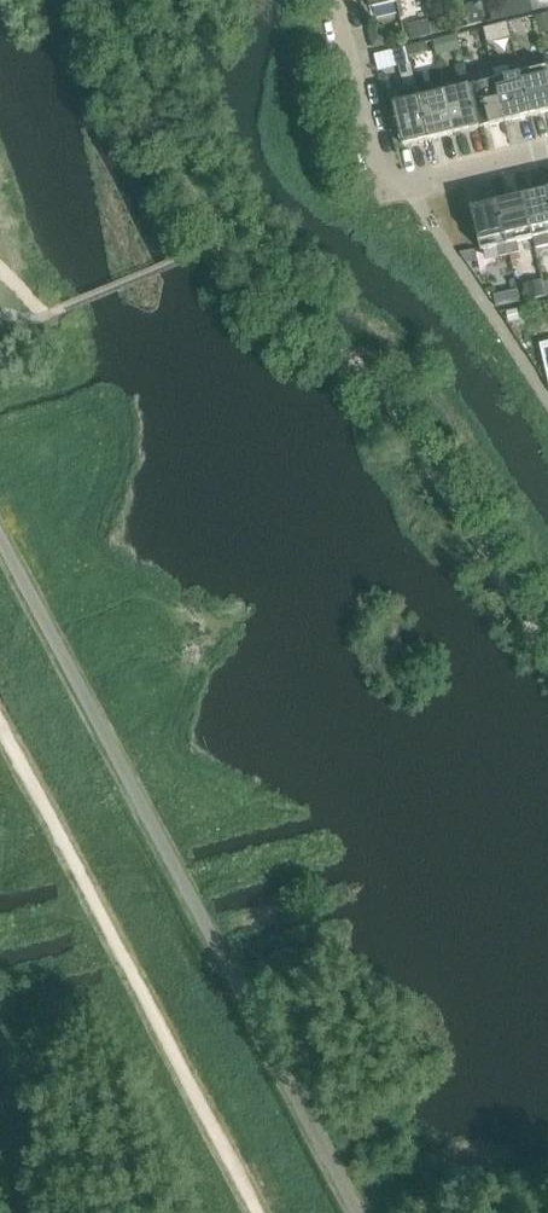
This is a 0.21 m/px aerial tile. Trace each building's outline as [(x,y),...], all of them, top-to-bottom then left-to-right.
[(370,9),(397,2),(396,0),(368,0),(370,9)] [(517,1),(504,4),(506,10),(508,18),(520,15),(517,1)] [(478,5),(469,7),(474,26),(482,24),(478,5)] [(506,10),(491,13),(493,21),(508,18),(506,10)] [(536,18),(540,34),(547,32),(547,15),(536,18)] [(428,22),(408,27),(411,41),(432,36),(429,25),(428,22)] [(444,22),(429,25),(432,36),(447,33),(444,22)] [(500,25),(483,29),(486,41),(503,37),(500,25)] [(377,35),(371,37),(374,50),(385,47),(383,38),(377,35)] [(458,35),(433,41),(436,56),(462,50),(458,35)] [(426,42),(407,47),(410,56),(429,52),(426,42)] [(546,68),(531,72),(528,61),(518,64),(531,117),(547,112),(547,74),(546,68)] [(496,80),(495,80),(506,123),(531,117),(518,64),(493,70),(496,80)] [(477,74),(468,76),(480,129),(506,123),(495,80),(480,84),(477,74)] [(458,78),(460,88),(445,92),(455,135),(480,129),(468,76),(458,78)] [(442,82),(417,88),(429,141),(455,135),(445,92),(442,82)] [(417,88),(407,90),(410,101),(393,105),(403,147),(429,141),(417,88)] [(524,196),(534,238),(537,249),(547,246),(547,190),(524,196)] [(517,242),(534,238),(524,196),(498,202),(511,255),(520,253),(517,242)] [(498,202),(471,209),(481,251),(498,247),(500,257),(511,255),(498,202)] [(542,281),(525,285),(529,301),(546,297),(542,281)] [(518,291),(495,296),(497,308),(520,303),(518,291)] [(517,310),(507,312),(509,323),(520,320),(517,310)]
